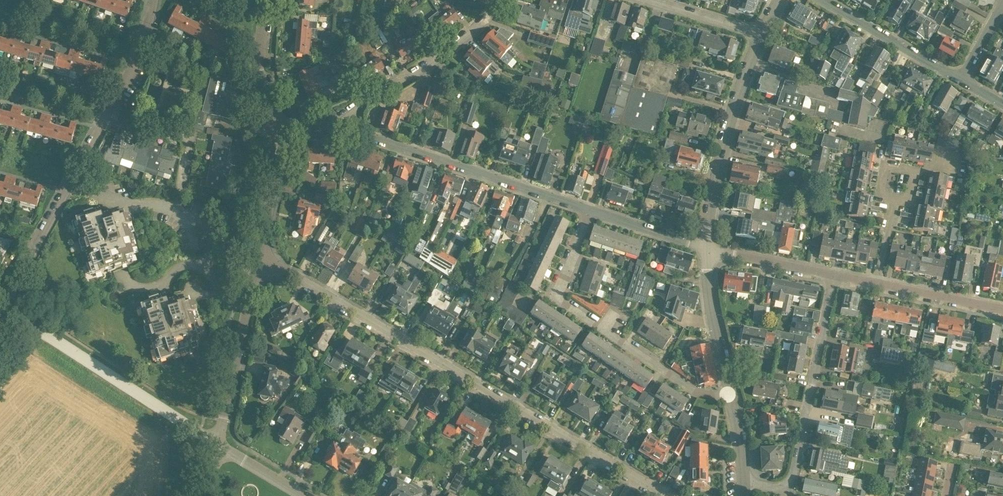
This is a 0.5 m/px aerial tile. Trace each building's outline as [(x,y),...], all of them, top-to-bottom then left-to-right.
[(98,8),(101,0),(85,0),(84,3),(98,8)] [(112,13),(116,1),(113,0),(101,0),(98,8),(112,13)] [(112,13),(127,18),(133,0),(127,0),(126,4),(116,1),(112,13)] [(358,11),(365,12),(367,0),(360,0),(358,11)] [(383,6),(398,10),(401,0),(385,0),(383,6)] [(548,10),(563,15),(567,5),(561,2),(561,0),(541,0),(539,7),(548,10)] [(565,28),(577,31),(579,24),(586,0),(577,0),(577,1),(573,0),(565,28)] [(579,24),(587,27),(590,17),(591,17),(592,11),(595,12),(598,3),(595,3),(596,0),(586,0),(579,24)] [(738,10),(750,13),(751,9),(752,9),(754,4),(755,4),(756,0),(741,0),(738,10)] [(861,4),(873,11),(879,0),(863,0),(861,4)] [(890,11),(886,18),(897,25),(904,13),(908,6),(906,5),(908,1),(906,0),(897,0),(893,7),(893,6),(892,7),(891,6),(889,11),(890,11)] [(916,36),(926,19),(918,14),(926,0),(916,0),(910,10),(914,12),(905,28),(909,30),(908,31),(916,36)] [(967,8),(954,1),(952,6),(964,13),(967,8)] [(623,42),(628,27),(631,16),(627,14),(629,8),(614,3),(608,21),(621,25),(619,30),(616,40),(623,42)] [(796,3),(791,11),(814,25),(815,22),(813,21),(816,16),(810,13),(811,12),(796,3)] [(168,24),(184,32),(189,21),(178,15),(182,7),(178,5),(168,24)] [(447,14),(442,18),(449,27),(459,19),(452,10),(452,11),(447,5),(443,9),(447,14)] [(563,15),(548,10),(546,15),(523,6),(517,22),(539,30),(543,19),(549,21),(550,17),(561,21),(563,15)] [(412,12),(415,17),(421,13),(418,8),(412,12)] [(634,9),(631,16),(628,27),(643,32),(644,28),(643,27),(647,13),(634,9)] [(814,25),(791,11),(786,20),(801,28),(802,27),(808,30),(810,31),(814,25)] [(404,15),(412,27),(417,23),(409,12),(404,15)] [(926,19),(916,36),(923,40),(924,39),(928,41),(933,32),(934,33),(938,26),(940,27),(940,26),(946,17),(938,12),(934,20),(927,16),(926,19)] [(951,28),(964,35),(966,32),(973,20),(959,12),(951,28)] [(438,13),(428,20),(439,35),(449,27),(442,18),(438,13)] [(394,21),(397,27),(405,22),(402,16),(394,21)] [(184,32),(197,39),(207,20),(202,18),(198,25),(189,21),(184,32)] [(657,29),(670,33),(674,22),(661,18),(657,29)] [(197,39),(211,46),(216,34),(208,30),(211,22),(207,20),(197,39)] [(298,21),(296,37),(310,39),(311,29),(316,30),(317,23),(298,21)] [(390,33),(397,29),(394,24),(387,28),(390,33)] [(953,33),(940,26),(940,27),(937,32),(950,39),(953,33)] [(493,31),(487,37),(512,59),(515,56),(508,50),(512,46),(507,42),(514,34),(500,27),(495,33),(493,31)] [(829,57),(837,62),(852,34),(843,29),(837,40),(835,39),(830,47),(834,49),(829,57)] [(411,39),(406,42),(411,52),(422,46),(416,36),(413,30),(408,33),(411,39)] [(698,30),(694,40),(735,52),(738,44),(722,39),(721,39),(708,35),(708,34),(709,34),(709,33),(698,30)] [(216,34),(211,46),(224,53),(234,34),(229,31),(225,39),(216,34)] [(530,32),(527,42),(546,48),(549,38),(530,32)] [(11,55),(17,35),(12,33),(10,42),(0,39),(0,40),(0,52),(11,55)] [(840,77),(845,80),(846,79),(853,66),(848,63),(851,59),(862,40),(852,34),(837,62),(835,66),(834,68),(842,73),(840,77)] [(11,55),(26,59),(29,47),(20,44),(22,36),(17,35),(11,55)] [(370,39),(376,49),(382,46),(375,35),(370,39)] [(310,39),(296,37),(295,54),(308,55),(310,39)] [(512,59),(487,37),(482,44),(507,65),(512,59)] [(824,40),(818,38),(815,44),(821,46),(824,40)] [(939,50),(952,58),(959,46),(945,38),(939,50)] [(603,41),(599,40),(594,39),(590,54),(599,57),(603,41)] [(411,52),(406,42),(400,46),(397,40),(392,43),(395,48),(395,49),(401,58),(411,52)] [(26,59),(41,63),(46,43),(41,41),(39,50),(29,47),(26,59)] [(623,42),(621,49),(634,53),(636,46),(623,42)] [(735,52),(700,42),(697,50),(716,56),(717,57),(717,58),(722,60),(722,58),(732,61),(735,52)] [(41,63),(55,67),(58,55),(49,52),(51,44),(46,43),(41,63)] [(768,62),(788,70),(794,54),(774,46),(768,62)] [(474,47),(468,54),(490,73),(492,75),(498,68),(492,63),(474,47)] [(882,53),(874,48),(864,66),(866,67),(859,79),(865,82),(882,53)] [(987,80),(1002,52),(1002,51),(997,48),(993,57),(991,56),(980,76),(987,80)] [(55,67),(70,71),(75,51),(70,49),(68,58),(58,55),(55,67)] [(70,71),(84,75),(87,63),(78,61),(80,52),(75,51),(70,71)] [(987,80),(995,84),(1002,69),(1002,52),(987,80)] [(373,62),(367,65),(373,75),(384,68),(378,59),(377,59),(374,53),(369,56),(373,62)] [(866,83),(858,97),(861,99),(870,104),(868,117),(873,118),(878,109),(876,108),(882,97),(889,100),(896,87),(891,83),(884,95),(873,89),(876,83),(874,82),(879,75),(881,76),(884,71),(885,71),(888,65),(886,63),(890,57),(882,53),(865,82),(866,83)] [(468,54),(462,61),(470,67),(467,70),(481,83),(490,73),(468,54)] [(635,77),(619,126),(639,132),(645,133),(654,136),(676,67),(642,56),(635,77)] [(674,56),(672,63),(677,65),(689,69),(691,61),(674,56)] [(100,66),(87,63),(84,75),(101,80),(107,59),(102,58),(100,66)] [(231,58),(228,69),(235,70),(238,60),(231,58)] [(815,60),(812,70),(810,75),(824,81),(829,67),(823,64),(823,63),(815,60)] [(534,62),(531,70),(544,73),(546,66),(534,62)] [(358,63),(353,66),(357,72),(356,72),(362,81),(373,75),(367,65),(362,69),(358,63)] [(810,75),(812,70),(795,64),(791,75),(805,81),(807,74),(810,75)] [(908,87),(912,89),(920,75),(909,68),(901,83),(902,83),(899,87),(905,90),(908,87)] [(298,75),(305,90),(317,84),(311,69),(298,75)] [(693,84),(692,89),(707,93),(715,96),(718,97),(723,81),(697,74),(697,73),(684,69),(681,80),(693,84)] [(544,73),(531,70),(529,77),(542,81),(544,73)] [(619,128),(619,126),(635,77),(614,70),(599,120),(616,125),(616,127),(619,128)] [(572,73),(569,84),(578,87),(581,76),(572,73)] [(762,74),(756,90),(774,96),(775,96),(779,97),(776,106),(828,120),(831,121),(865,130),(868,117),(870,104),(861,99),(858,97),(852,94),(847,92),(839,90),(837,99),(847,102),(848,101),(852,102),(850,115),(828,109),(829,105),(828,103),(794,95),(797,86),(785,82),(780,80),(778,80),(778,78),(774,77),(772,78),(762,74)] [(908,97),(905,102),(909,105),(913,99),(917,92),(923,96),(931,81),(920,75),(912,89),(908,97)] [(520,85),(539,91),(542,81),(522,76),(520,85)] [(212,115),(232,120),(241,86),(208,77),(206,84),(219,87),(212,115)] [(326,80),(328,85),(336,82),(334,77),(326,80)] [(845,80),(839,90),(847,92),(853,82),(846,79),(845,80)] [(839,80),(835,87),(839,89),(843,82),(839,80)] [(317,84),(305,90),(311,105),(324,99),(317,84)] [(935,113),(943,117),(941,119),(952,126),(959,114),(948,108),(957,93),(943,85),(931,105),(938,109),(935,113)] [(425,87),(419,105),(428,108),(435,90),(425,87)] [(522,94),(535,98),(537,91),(524,88),(522,94)] [(667,97),(666,105),(674,107),(676,99),(667,97)] [(960,98),(954,108),(960,111),(965,101),(960,98)] [(435,100),(431,111),(435,112),(432,120),(439,123),(446,104),(435,100)] [(563,100),(560,107),(568,110),(570,102),(563,100)] [(413,103),(411,111),(426,116),(428,108),(419,105),(413,103)] [(462,122),(471,125),(477,106),(468,103),(462,122)] [(912,117),(916,119),(923,105),(919,103),(912,117)] [(383,109),(377,127),(380,129),(388,131),(390,124),(389,123),(391,117),(393,117),(395,113),(397,114),(400,106),(394,104),(392,112),(383,109)] [(750,104),(748,112),(774,121),(786,125),(787,120),(783,119),(785,113),(770,108),(769,110),(750,104)] [(972,105),(964,118),(972,122),(970,127),(973,129),(983,111),(972,105)] [(12,128),(18,108),(13,106),(10,114),(1,112),(0,114),(0,125),(12,128)] [(390,124),(388,131),(395,134),(400,119),(403,121),(407,108),(400,106),(397,114),(395,113),(393,117),(391,117),(389,123),(390,124)] [(12,128),(26,132),(30,120),(20,117),(23,109),(18,108),(12,128)] [(208,114),(197,111),(194,123),(195,123),(198,124),(201,125),(204,126),(205,126),(208,114)] [(983,111),(973,129),(977,131),(979,126),(987,131),(995,118),(983,111)] [(679,112),(678,118),(708,128),(711,120),(691,115),(691,116),(679,112)] [(748,112),(745,120),(765,127),(765,126),(777,130),(778,127),(784,129),(786,125),(774,121),(748,112)] [(26,132),(41,136),(47,116),(42,114),(39,123),(30,120),(26,132)] [(580,117),(571,115),(568,124),(576,127),(580,117)] [(41,136),(55,140),(59,128),(49,125),(52,117),(47,116),(41,136)] [(708,128),(678,118),(675,126),(687,129),(686,134),(693,135),(694,133),(706,136),(708,128)] [(994,146),(996,141),(1002,141),(1002,140),(1002,120),(1002,119),(994,134),(993,133),(988,142),(994,146)] [(69,131),(59,128),(55,140),(71,144),(76,124),(71,122),(69,131)] [(499,138),(505,140),(510,124),(504,122),(502,129),(499,138)] [(954,125),(947,136),(954,138),(959,128),(954,125)] [(945,127),(941,132),(947,136),(950,130),(945,127)] [(164,138),(166,131),(159,128),(157,136),(164,138)] [(433,147),(449,152),(455,135),(439,130),(433,147)] [(458,155),(473,160),(474,159),(476,159),(478,155),(475,154),(479,143),(481,144),(483,135),(469,130),(466,139),(464,138),(458,155)] [(536,130),(531,145),(539,147),(542,138),(544,132),(536,130)] [(670,131),(668,139),(673,141),(685,144),(687,136),(670,131)] [(740,132),(738,140),(774,150),(776,143),(787,146),(789,140),(775,136),(773,141),(740,132)] [(112,148),(109,155),(122,159),(127,144),(129,140),(124,138),(123,142),(120,141),(121,136),(119,135),(116,134),(113,143),(111,142),(110,147),(112,148)] [(820,148),(838,152),(841,138),(824,134),(820,148)] [(215,140),(212,153),(218,154),(219,152),(220,152),(220,150),(229,152),(234,153),(235,146),(231,145),(232,139),(213,135),(212,140),(215,140)] [(503,151),(500,159),(513,164),(521,142),(522,138),(516,136),(515,137),(514,140),(509,138),(506,141),(505,145),(504,146),(502,146),(501,150),(503,151)] [(538,164),(533,180),(548,185),(554,169),(557,170),(560,160),(545,155),(550,140),(542,138),(539,147),(534,163),(538,164)] [(841,138),(838,152),(842,153),(843,148),(845,148),(847,139),(841,138)] [(890,157),(901,159),(905,141),(893,138),(890,157)] [(673,141),(668,139),(666,139),(662,153),(670,155),(668,162),(676,164),(675,165),(696,170),(696,169),(700,170),(704,156),(700,155),(700,153),(680,147),(680,148),(672,146),(673,141)] [(774,150),(738,140),(736,149),(759,155),(759,154),(766,156),(766,153),(773,155),(774,150)] [(979,140),(974,153),(978,154),(984,143),(979,140)] [(901,159),(913,162),(917,143),(905,141),(901,159)] [(521,142),(513,164),(524,167),(526,159),(528,159),(530,155),(529,155),(532,146),(521,142)] [(917,143),(913,162),(924,164),(925,159),(931,160),(933,146),(928,145),(917,143)] [(127,144),(122,159),(134,163),(139,148),(127,144)] [(595,174),(603,176),(614,147),(606,144),(595,174)] [(139,148),(134,163),(146,168),(152,152),(153,148),(148,146),(147,150),(139,148)] [(312,163),(319,164),(320,150),(306,149),(305,163),(306,163),(305,170),(311,170),(312,163)] [(212,153),(210,166),(216,167),(216,165),(217,165),(218,163),(227,165),(229,152),(220,150),(220,152),(219,152),(218,154),(212,153)] [(320,150),(319,164),(327,164),(327,171),(333,171),(333,165),(334,165),(335,150),(320,150)] [(364,168),(368,154),(355,150),(351,162),(348,162),(344,178),(352,181),(357,166),(364,168)] [(852,158),(849,169),(868,173),(872,155),(854,151),(852,158)] [(146,168),(145,172),(157,176),(159,172),(164,156),(152,152),(146,168)] [(382,159),(368,154),(364,168),(371,170),(369,177),(375,179),(377,172),(378,172),(382,159)] [(176,160),(164,156),(159,172),(171,176),(176,160)] [(765,164),(767,164),(784,168),(785,162),(766,158),(765,164)] [(396,171),(394,177),(408,181),(411,175),(414,164),(397,159),(393,169),(396,171)] [(210,166),(207,179),(214,180),(214,178),(215,178),(215,176),(225,177),(227,165),(218,163),(217,165),(216,165),(216,167),(210,166)] [(749,193),(755,194),(760,169),(732,163),(729,182),(751,186),(749,193)] [(784,168),(767,164),(766,172),(782,175),(784,168)] [(433,171),(419,166),(413,183),(410,182),(407,190),(424,195),(420,210),(424,211),(432,194),(425,192),(433,171)] [(603,179),(610,181),(613,171),(606,169),(603,179)] [(849,169),(847,180),(866,184),(868,173),(849,169)] [(303,171),(300,177),(313,186),(317,180),(303,171)] [(565,191),(580,196),(587,173),(581,171),(578,179),(570,176),(565,191)] [(383,182),(390,185),(393,174),(387,172),(383,182)] [(929,173),(927,185),(946,189),(947,182),(953,183),(954,178),(929,173)] [(434,191),(429,201),(435,204),(435,203),(444,207),(449,196),(449,194),(450,192),(455,178),(446,175),(439,194),(434,191)] [(655,175),(653,182),(664,186),(667,179),(655,175)] [(5,198),(11,178),(6,176),(4,185),(0,184),(0,197),(5,198)] [(214,180),(207,179),(207,182),(202,181),(201,186),(222,190),(225,177),(215,176),(215,178),(214,178),(214,180)] [(634,182),(649,188),(651,183),(635,177),(634,182)] [(5,198),(4,202),(10,204),(12,200),(20,202),(23,190),(18,189),(14,188),(16,179),(11,178),(5,198)] [(450,192),(449,194),(454,196),(455,194),(459,196),(464,181),(455,178),(450,192)] [(845,192),(847,193),(850,193),(851,193),(864,195),(866,184),(847,180),(845,192)] [(320,192),(336,192),(336,183),(321,182),(320,192)] [(474,184),(466,201),(480,207),(488,191),(474,184)] [(606,201),(624,206),(626,199),(630,201),(631,195),(621,191),(622,187),(612,184),(611,188),(606,201)] [(662,190),(663,188),(651,184),(646,199),(675,208),(674,212),(683,215),(682,219),(689,222),(691,218),(690,218),(695,203),(679,198),(680,195),(662,190)] [(23,190),(20,202),(37,207),(42,187),(37,185),(35,194),(29,192),(24,191),(23,190)] [(926,189),(924,196),(943,200),(946,189),(927,185),(926,189)] [(488,213),(496,217),(504,194),(495,191),(492,200),(493,201),(488,213)] [(315,193),(313,201),(324,203),(325,195),(315,193)] [(847,193),(845,203),(848,204),(867,208),(869,202),(872,202),(873,196),(864,195),(851,193),(850,193),(847,193)] [(504,194),(496,217),(491,229),(498,232),(503,220),(504,220),(509,206),(511,207),(514,198),(504,194)] [(735,195),(732,210),(752,213),(754,199),(735,195)] [(924,196),(922,207),(935,210),(940,211),(941,212),(943,200),(924,196)] [(506,228),(518,232),(522,220),(530,223),(531,221),(533,222),(535,216),(532,216),(536,205),(521,200),(516,218),(509,216),(506,228)] [(774,223),(773,232),(781,233),(777,251),(790,253),(791,247),(798,248),(802,225),(795,224),(795,225),(788,224),(792,202),(780,200),(777,214),(776,214),(774,223)] [(299,231),(303,235),(309,233),(310,226),(314,227),(316,217),(317,217),(320,205),(300,201),(297,213),(299,213),(297,223),(298,224),(298,225),(300,226),(299,231)] [(845,209),(844,211),(845,212),(845,213),(846,214),(846,215),(865,219),(867,208),(848,204),(848,205),(847,205),(845,207),(845,209)] [(917,205),(914,217),(933,221),(938,222),(940,211),(935,210),(922,207),(917,205)] [(84,216),(75,219),(76,221),(74,221),(72,222),(74,230),(76,229),(80,241),(84,240),(87,250),(85,251),(90,269),(94,268),(95,274),(109,270),(108,267),(113,266),(114,269),(128,265),(126,258),(134,256),(132,247),(134,246),(128,226),(132,225),(129,215),(120,218),(118,212),(111,214),(110,212),(101,215),(99,209),(93,211),(92,207),(83,210),(84,216)] [(774,223),(776,214),(760,210),(758,220),(774,223)] [(354,214),(351,220),(354,222),(350,230),(362,237),(370,225),(354,214)] [(419,258),(429,264),(441,240),(435,237),(442,224),(441,223),(445,216),(441,214),(438,221),(438,222),(431,237),(429,240),(429,239),(419,258)] [(371,215),(368,221),(373,225),(377,219),(371,215)] [(933,221),(914,217),(912,229),(931,233),(933,221)] [(555,218),(550,229),(563,235),(569,224),(555,218)] [(773,232),(774,223),(758,220),(751,218),(750,223),(738,221),(735,236),(755,239),(757,229),(773,232)] [(323,265),(324,266),(332,252),(335,246),(322,239),(328,229),(323,225),(314,239),(323,244),(314,260),(319,262),(319,264),(322,266),(323,265)] [(589,242),(601,246),(606,231),(594,227),(589,242)] [(959,229),(952,227),(951,234),(957,236),(959,229)] [(550,229),(544,240),(558,247),(563,235),(550,229)] [(601,246),(613,250),(618,235),(606,231),(601,246)] [(811,246),(818,247),(821,233),(813,231),(811,246)] [(613,250),(625,254),(630,239),(618,235),(613,250)] [(821,258),(830,259),(833,241),(827,240),(828,236),(823,235),(818,259),(821,259),(821,258)] [(978,249),(966,246),(964,256),(958,255),(956,263),(952,282),(969,285),(973,267),(978,268),(982,250),(983,250),(986,237),(980,236),(978,249)] [(407,250),(420,256),(426,243),(414,237),(407,250)] [(833,260),(842,262),(845,244),(839,242),(840,238),(834,237),(833,241),(830,259),(829,261),(833,261),(833,260)] [(630,239),(625,254),(637,258),(642,243),(630,239)] [(845,262),(853,264),(857,246),(851,245),(852,241),(846,239),(845,244),(842,262),(841,263),(844,264),(845,262)] [(1,265),(5,257),(3,256),(12,243),(0,240),(0,265),(1,265)] [(544,240),(539,252),(553,258),(558,247),(544,240)] [(857,246),(853,264),(856,265),(857,263),(866,265),(868,258),(875,259),(878,243),(871,242),(870,247),(863,245),(864,241),(858,240),(857,246)] [(998,248),(989,289),(997,291),(997,290),(1002,292),(1002,282),(1002,281),(1002,280),(1000,279),(1002,268),(1001,267),(1002,257),(1002,240),(1000,240),(998,248)] [(906,272),(910,254),(911,248),(905,247),(904,251),(897,250),(898,244),(892,243),(888,259),(895,261),(894,268),(903,270),(903,271),(906,272)] [(349,260),(356,264),(364,250),(357,246),(349,260)] [(987,289),(989,289),(998,248),(987,246),(986,253),(989,254),(987,265),(986,264),(981,288),(987,289)] [(660,249),(658,256),(666,259),(667,258),(689,265),(691,257),(669,249),(668,252),(660,249)] [(918,276),(918,274),(922,256),(922,252),(916,251),(916,255),(910,254),(906,272),(915,274),(914,275),(918,276)] [(332,252),(324,266),(325,266),(325,268),(328,270),(330,269),(334,272),(343,256),(339,254),(338,255),(332,252)] [(539,252),(534,263),(547,270),(553,258),(539,252)] [(424,262),(408,253),(404,260),(420,270),(424,262)] [(929,278),(930,277),(933,259),(934,254),(928,253),(927,257),(922,256),(918,274),(926,276),(926,278),(929,278)] [(430,265),(449,278),(454,266),(434,254),(430,265)] [(658,256),(656,262),(664,265),(664,266),(662,273),(672,276),(674,269),(686,273),(689,265),(667,258),(666,259),(658,256)] [(933,259),(930,277),(938,278),(938,280),(941,281),(943,272),(948,273),(951,258),(940,256),(939,260),(933,259)] [(589,262),(584,275),(601,281),(605,267),(589,262)] [(534,263),(528,275),(542,281),(547,270),(534,263)] [(352,284),(358,287),(367,272),(361,269),(363,267),(358,264),(348,280),(353,283),(352,284)] [(385,274),(390,277),(395,268),(390,265),(385,274)] [(367,272),(358,287),(364,291),(365,289),(369,292),(379,276),(374,273),(373,275),(367,272)] [(737,293),(736,301),(746,303),(748,295),(749,295),(752,275),(725,272),(722,291),(737,293)] [(406,293),(397,309),(402,312),(402,313),(405,315),(406,314),(407,315),(417,299),(412,296),(423,277),(418,273),(409,287),(406,293)] [(625,297),(645,304),(653,280),(633,273),(625,297)] [(542,281),(528,275),(523,286),(537,292),(542,281)] [(601,281),(584,275),(580,289),(579,291),(596,296),(601,281)] [(773,281),(770,292),(773,293),(772,301),(783,303),(784,299),(785,299),(785,296),(788,284),(787,284),(788,281),(780,280),(780,282),(773,281)] [(462,287),(472,293),(475,288),(465,282),(462,287)] [(485,300),(495,304),(503,286),(493,282),(488,294),(478,288),(475,294),(485,300)] [(387,289),(385,292),(391,295),(386,302),(387,303),(387,305),(390,307),(392,306),(397,309),(406,293),(390,283),(387,289)] [(506,289),(516,294),(519,289),(508,283),(506,289)] [(784,299),(783,303),(790,305),(792,297),(800,299),(803,287),(802,287),(802,284),(795,283),(795,285),(788,284),(785,296),(785,299),(784,299)] [(818,290),(816,289),(817,287),(811,285),(810,288),(803,287),(800,299),(815,302),(818,290)] [(662,315),(676,322),(681,307),(693,311),(698,295),(670,287),(662,315)] [(426,316),(423,322),(425,323),(436,330),(451,305),(446,302),(445,304),(438,300),(442,293),(435,288),(426,303),(434,308),(428,318),(426,316)] [(506,289),(503,295),(514,300),(516,294),(506,289)] [(841,308),(839,316),(855,319),(860,296),(852,294),(845,292),(845,293),(844,292),(842,301),(840,308),(841,308)] [(613,293),(610,301),(610,302),(609,305),(610,305),(616,307),(620,295),(613,293)] [(764,294),(763,307),(762,316),(765,316),(766,308),(768,308),(770,295),(764,294)] [(152,338),(150,338),(155,356),(159,355),(160,361),(174,357),(173,354),(178,353),(180,356),(193,352),(191,345),(199,343),(197,334),(200,333),(193,313),(197,312),(194,302),(186,305),(184,299),(176,302),(175,299),(167,302),(165,296),(159,298),(157,295),(148,297),(150,303),(141,306),(141,308),(139,308),(139,309),(137,309),(139,317),(142,317),(145,328),(149,327),(152,338)] [(503,295),(496,310),(511,306),(514,300),(503,295)] [(621,308),(622,309),(625,297),(620,295),(616,307),(621,308)] [(473,311),(479,314),(486,303),(480,299),(473,311)] [(531,314),(541,321),(550,309),(539,301),(531,314)] [(881,331),(882,331),(887,306),(875,303),(872,317),(871,323),(878,324),(877,330),(881,331)] [(289,304),(281,308),(290,327),(309,319),(306,314),(302,316),(298,307),(294,309),(293,306),(290,307),(289,304)] [(451,305),(436,330),(440,332),(438,335),(439,335),(444,338),(445,339),(459,315),(453,311),(455,308),(451,305)] [(511,306),(496,310),(510,319),(516,309),(511,306)] [(763,307),(754,306),(752,324),(761,325),(762,316),(763,307)] [(894,327),(895,322),(898,308),(887,306),(882,331),(885,332),(887,326),(894,327)] [(290,327),(281,308),(273,311),(275,314),(272,315),(274,319),(270,320),(274,329),(270,331),(272,336),(290,327)] [(461,318),(466,321),(472,312),(466,308),(461,318)] [(793,314),(804,316),(805,310),(794,308),(793,314)] [(900,334),(904,335),(910,310),(898,308),(895,322),(902,323),(900,334)] [(516,309),(510,319),(515,322),(522,312),(516,309)] [(541,321),(552,328),(560,316),(550,309),(541,321)] [(910,310),(904,335),(908,336),(910,330),(917,332),(918,327),(921,313),(910,310)] [(522,312),(515,322),(520,326),(527,316),(522,312)] [(552,328),(562,335),(571,323),(560,316),(552,328)] [(935,332),(948,334),(951,319),(938,316),(935,332)] [(637,332),(650,340),(659,326),(646,317),(637,332)] [(790,332),(790,333),(794,334),(795,333),(797,334),(797,331),(810,334),(812,321),(797,318),(795,327),(791,326),(790,332)] [(513,324),(514,323),(509,319),(508,321),(507,321),(503,329),(509,332),(513,324)] [(951,319),(948,334),(961,337),(964,321),(951,319)] [(312,320),(309,321),(310,323),(307,324),(310,330),(316,327),(312,320)] [(571,323),(562,335),(573,342),(581,330),(571,323)] [(311,345),(321,351),(333,331),(332,330),(333,329),(327,326),(327,327),(324,325),(324,326),(323,325),(317,334),(315,333),(310,343),(312,344),(311,345)] [(511,332),(516,336),(521,328),(516,325),(511,332)] [(528,332),(532,335),(537,328),(533,325),(528,332)] [(983,334),(981,343),(996,346),(1000,328),(982,325),(981,333),(983,334)] [(659,326),(650,340),(663,349),(672,335),(659,326)] [(470,331),(461,347),(466,350),(467,351),(470,353),(471,353),(473,354),(473,353),(482,338),(475,334),(477,330),(473,327),(470,331)] [(752,330),(745,328),(741,345),(763,349),(763,346),(772,347),(772,346),(778,347),(780,339),(781,332),(773,330),(772,334),(756,330),(757,328),(753,328),(752,330)] [(545,329),(541,336),(545,339),(549,332),(545,329)] [(781,332),(780,339),(794,342),(795,335),(794,335),(794,334),(790,333),(789,334),(781,332)] [(485,334),(482,338),(473,353),(485,360),(494,346),(494,345),(496,341),(485,334)] [(582,347),(592,354),(601,341),(590,334),(582,347)] [(551,343),(555,346),(560,339),(556,336),(551,343)] [(891,345),(891,341),(883,339),(882,347),(890,349),(891,345)] [(347,359),(354,363),(364,346),(357,342),(356,343),(352,340),(351,341),(350,341),(349,343),(349,345),(344,353),(338,350),(331,363),(337,366),(339,363),(341,364),(342,361),(344,362),(346,361),(347,359)] [(592,354),(603,361),(611,348),(601,341),(592,354)] [(909,350),(915,351),(917,344),(910,342),(909,350)] [(543,343),(539,350),(545,354),(549,347),(543,343)] [(562,350),(566,353),(570,346),(566,343),(562,350)] [(690,349),(685,350),(688,363),(693,362),(711,358),(708,346),(703,347),(703,345),(690,348),(690,349)] [(793,345),(790,359),(803,362),(806,348),(793,345)] [(268,352),(281,359),(280,360),(289,366),(294,359),(282,352),(272,346),(268,352)] [(364,346),(354,363),(360,366),(358,369),(359,371),(361,372),(359,374),(361,376),(359,379),(364,383),(372,369),(367,366),(372,358),(373,357),(374,356),(374,354),(369,351),(370,349),(364,346)] [(833,346),(831,357),(857,362),(859,351),(833,346)] [(507,355),(498,371),(508,376),(518,361),(514,358),(518,352),(511,348),(510,350),(508,349),(505,353),(507,355)] [(603,361),(613,368),(622,355),(611,348),(603,361)] [(879,362),(899,366),(902,352),(882,348),(879,362)] [(991,366),(999,367),(1002,353),(994,352),(991,366)] [(581,362),(585,365),(590,358),(586,355),(581,362)] [(613,368),(624,375),(632,362),(622,355),(613,368)] [(857,362),(831,357),(829,369),(855,374),(857,362)] [(711,358),(693,362),(699,385),(704,384),(704,386),(712,385),(712,382),(716,381),(711,358)] [(518,361),(509,377),(514,380),(515,379),(520,382),(528,367),(531,369),(533,364),(525,359),(523,364),(518,361)] [(803,362),(790,359),(787,372),(800,375),(803,362)] [(933,368),(954,374),(955,367),(926,359),(922,374),(930,376),(933,368)] [(624,375),(634,382),(643,369),(632,362),(624,375)] [(591,369),(595,372),(600,365),(596,363),(591,369)] [(259,395),(261,395),(261,398),(262,399),(264,400),(267,400),(268,399),(269,397),(271,397),(272,392),(280,394),(282,386),(287,387),(288,380),(274,377),(276,367),(265,365),(259,395)] [(401,367),(400,369),(395,366),(391,373),(388,371),(381,383),(385,385),(386,384),(390,387),(391,385),(398,388),(407,373),(406,372),(407,370),(401,367)] [(291,383),(297,387),(304,376),(292,368),(289,373),(295,377),(291,383)] [(601,376),(606,379),(610,372),(606,369),(601,376)] [(643,369),(634,382),(645,389),(653,377),(643,369)] [(407,373),(398,388),(404,392),(403,394),(407,397),(407,398),(411,401),(418,389),(414,387),(418,380),(413,376),(414,375),(408,371),(407,373)] [(539,393),(544,396),(555,376),(551,373),(548,378),(542,374),(533,390),(535,390),(535,392),(538,394),(539,393)] [(772,380),(786,382),(787,376),(773,373),(772,380)] [(992,387),(996,388),(994,396),(998,397),(1000,397),(1002,398),(1002,377),(995,375),(992,387)] [(555,376),(544,396),(548,399),(549,401),(552,402),(553,402),(555,402),(564,387),(557,383),(559,378),(555,376)] [(612,383),(616,386),(621,379),(617,376),(612,383)] [(591,383),(596,386),(600,380),(595,377),(591,383)] [(572,389),(577,392),(583,382),(578,379),(572,389)] [(600,380),(596,386),(601,389),(605,383),(600,380)] [(752,395),(774,400),(777,386),(755,381),(752,395)] [(855,382),(853,394),(861,395),(862,383),(855,382)] [(871,399),(880,400),(882,389),(873,387),(864,385),(861,397),(871,399)] [(625,386),(621,393),(623,394),(625,395),(629,388),(625,386)] [(663,386),(656,397),(662,401),(659,407),(660,407),(656,412),(661,415),(668,405),(675,394),(663,386)] [(431,396),(432,396),(424,409),(437,416),(443,405),(446,407),(450,399),(447,396),(446,395),(443,393),(441,393),(435,389),(431,396)] [(621,393),(617,390),(611,401),(617,404),(623,394),(621,393)] [(824,391),(823,399),(856,406),(857,398),(845,395),(846,392),(840,391),(839,394),(832,393),(833,391),(827,390),(826,392),(824,391)] [(643,391),(637,401),(642,405),(648,394),(643,391)] [(902,413),(906,414),(911,393),(906,392),(902,413)] [(642,405),(641,405),(647,408),(654,397),(649,393),(648,394),(642,405)] [(675,394),(668,405),(679,413),(687,401),(675,394)] [(568,410),(579,416),(588,401),(581,397),(580,396),(577,395),(576,397),(574,398),(572,401),(572,403),(568,410)] [(370,400),(365,397),(360,405),(365,408),(370,400)] [(1000,397),(998,397),(996,405),(989,404),(987,416),(1002,419),(1002,412),(1002,398),(1000,397)] [(635,402),(630,399),(626,406),(631,409),(635,402)] [(823,399),(821,407),(832,410),(832,411),(849,415),(848,418),(858,420),(856,427),(870,430),(873,418),(854,414),(856,406),(823,399)] [(588,401),(579,416),(589,422),(593,416),(595,414),(596,412),(597,409),(598,407),(595,406),(595,405),(594,405),(588,401)] [(640,405),(635,402),(631,409),(636,412),(640,405)] [(287,421),(278,436),(280,437),(279,439),(279,442),(285,446),(288,445),(290,443),(292,444),(304,424),(292,417),(294,413),(285,407),(279,417),(287,421)] [(981,414),(974,412),(975,410),(968,409),(967,416),(980,419),(981,414)] [(461,430),(468,434),(479,416),(472,412),(472,413),(466,410),(459,421),(457,420),(454,426),(449,423),(448,424),(449,424),(444,434),(450,437),(451,435),(456,438),(461,430)] [(603,431),(614,437),(625,417),(615,411),(603,431)] [(675,425),(681,428),(688,415),(682,412),(675,425)] [(700,423),(696,430),(700,432),(706,433),(708,433),(709,433),(714,434),(717,414),(700,412),(699,418),(702,418),(701,423),(700,423)] [(963,430),(966,418),(936,412),(934,425),(963,430)] [(688,415),(681,428),(686,431),(693,418),(688,415)] [(760,418),(760,427),(785,426),(785,420),(780,420),(780,419),(776,419),(776,417),(770,417),(769,415),(761,415),(760,418)] [(479,416),(468,434),(474,438),(472,442),(477,445),(480,441),(482,443),(486,435),(484,434),(490,424),(484,421),(485,420),(479,416)] [(625,417),(614,437),(616,439),(615,440),(621,443),(621,442),(624,443),(633,429),(627,426),(630,420),(625,417)] [(401,418),(395,428),(401,432),(408,422),(401,418)] [(408,422),(401,432),(408,436),(416,422),(410,418),(408,422)] [(657,431),(663,435),(670,422),(664,419),(657,431)] [(828,441),(833,442),(850,446),(854,428),(837,424),(836,427),(819,424),(817,433),(830,436),(828,441)] [(785,426),(760,427),(761,436),(786,435),(785,426)] [(304,441),(311,445),(317,434),(311,430),(304,441)] [(670,451),(678,456),(689,437),(690,435),(682,430),(670,451)] [(328,454),(323,462),(325,463),(325,465),(326,467),(328,468),(330,468),(331,467),(336,470),(338,467),(357,435),(354,433),(353,434),(346,431),(343,437),(340,436),(335,444),(334,444),(332,447),(330,446),(326,453),(328,454)] [(958,455),(981,459),(982,450),(1002,454),(1002,434),(1002,433),(996,432),(996,433),(986,431),(983,446),(961,441),(958,455)] [(649,458),(659,443),(653,439),(654,438),(653,437),(649,434),(639,452),(643,455),(644,457),(647,458),(649,458)] [(357,435),(338,467),(352,476),(353,475),(354,475),(356,475),(358,472),(357,470),(356,469),(361,460),(353,455),(358,446),(361,448),(365,442),(359,438),(360,436),(357,435)] [(504,454),(510,458),(520,440),(515,437),(513,439),(508,435),(496,456),(490,453),(483,463),(490,468),(495,460),(499,462),(504,454)] [(690,440),(690,458),(707,458),(707,457),(708,456),(708,452),(707,451),(707,446),(702,446),(702,439),(693,440),(690,440)] [(520,440),(510,458),(512,459),(509,464),(514,468),(518,462),(522,465),(528,454),(530,455),(534,448),(520,440)] [(659,443),(649,458),(650,459),(651,461),(654,463),(656,462),(661,465),(671,447),(666,444),(666,445),(665,445),(665,446),(659,443)] [(379,456),(385,458),(391,448),(385,445),(379,456)] [(474,457),(480,461),(486,450),(480,447),(474,457)] [(764,470),(764,471),(778,471),(778,470),(781,470),(781,461),(777,462),(777,458),(778,458),(778,457),(783,457),(782,448),(760,449),(761,468),(762,468),(764,470)] [(812,449),(809,459),(847,467),(848,459),(833,456),(833,454),(812,449)] [(545,476),(551,479),(561,464),(559,464),(559,462),(557,460),(555,461),(550,458),(546,465),(543,464),(539,472),(541,473),(540,475),(544,477),(545,476)] [(690,458),(690,470),(707,470),(707,469),(708,468),(708,464),(707,464),(707,458),(690,458)] [(847,467),(809,459),(807,470),(823,473),(831,474),(832,472),(845,474),(847,467)] [(919,459),(917,470),(941,475),(942,470),(936,469),(937,462),(919,459)] [(883,466),(895,469),(896,462),(885,460),(883,466)] [(551,479),(547,486),(557,493),(562,486),(564,487),(569,479),(567,478),(571,471),(567,468),(566,466),(564,464),(562,465),(561,464),(551,479)] [(409,487),(402,483),(404,479),(395,473),(398,469),(391,465),(385,475),(392,479),(386,488),(386,490),(389,491),(386,495),(404,495),(409,487)] [(674,466),(670,475),(676,479),(681,470),(674,466)] [(707,470),(690,470),(687,470),(687,476),(690,476),(691,486),(692,487),(705,487),(707,486),(707,470)] [(917,470),(915,481),(933,485),(934,478),(940,479),(941,475),(917,470)] [(1002,489),(1002,475),(990,472),(990,473),(985,472),(984,478),(988,479),(987,485),(1002,489)] [(523,484),(529,487),(535,478),(529,475),(523,484)] [(852,478),(850,488),(862,490),(864,481),(852,478)] [(574,495),(594,495),(600,485),(594,482),(593,483),(588,480),(579,494),(576,493),(574,495)] [(803,493),(820,495),(834,495),(836,487),(805,480),(803,493)] [(913,492),(931,495),(937,495),(937,493),(931,491),(933,485),(915,481),(913,492)] [(446,482),(442,487),(448,490),(451,485),(446,482)] [(404,495),(421,495),(422,495),(435,495),(438,491),(431,487),(427,493),(411,483),(409,487),(404,495)] [(513,495),(514,495),(519,487),(513,484),(508,493),(513,495)] [(594,495),(610,495),(612,494),(606,491),(607,489),(600,485),(594,495)] [(955,495),(962,495),(964,486),(958,485),(955,495)]
